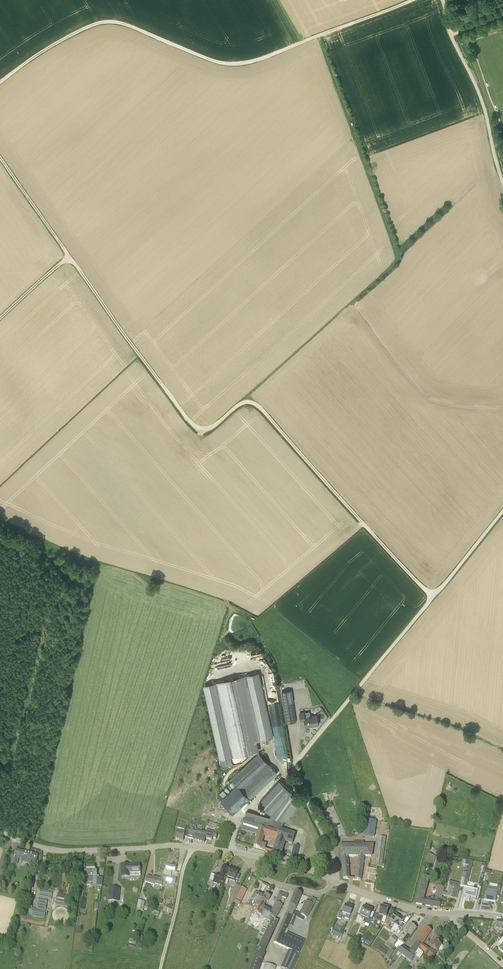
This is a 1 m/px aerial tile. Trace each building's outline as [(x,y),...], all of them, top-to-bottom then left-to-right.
[(476,274),(480,282),(485,279),(481,271),(476,274)] [(273,738),(259,674),(204,686),(220,761),(260,752),(257,742),(273,738)] [(296,722),(291,690),(281,692),(283,704),(286,723),(296,722)] [(318,725),(317,715),(310,716),(310,712),(304,712),(299,713),(301,721),(305,721),(306,727),(318,725)] [(236,783),(250,798),(277,774),(258,754),(232,779),(236,783)] [(259,803),(272,814),(289,795),(292,792),(279,781),(259,803)] [(239,809),(250,798),(236,783),(219,799),(233,814),(239,809)] [(300,802),(289,795),(272,814),(269,818),(246,811),(240,829),(258,834),(259,830),(266,831),(267,829),(279,832),(280,832),(281,830),(300,802)] [(374,837),(377,821),(366,819),(364,835),(374,837)] [(197,830),(198,828),(198,826),(195,825),(194,828),(190,827),(188,838),(194,840),(202,842),(203,840),(202,840),(204,832),(197,830)] [(188,838),(190,827),(187,826),(185,833),(177,831),(175,839),(183,841),(184,837),(188,838)] [(216,839),(218,831),(215,830),(214,832),(206,829),(206,833),(204,832),(202,840),(203,840),(202,842),(204,843),(206,838),(212,840),(213,838),(216,839)] [(266,831),(264,837),(272,839),(276,840),(279,832),(267,829),(266,831)] [(266,831),(259,830),(258,834),(254,847),(265,850),(266,844),(262,843),(264,837),(266,831)] [(276,840),(274,847),(272,852),(281,855),(285,842),(292,845),(296,834),(281,830),(280,832),(279,832),(276,840)] [(377,864),(383,864),(386,838),(380,837),(377,864)] [(358,857),(355,880),(361,881),(364,857),(372,857),(374,845),(364,845),(364,841),(354,841),(354,845),(341,846),(343,878),(350,879),(348,857),(358,857)] [(291,858),(296,859),(299,847),(295,845),(291,858)] [(35,860),(37,861),(38,855),(16,850),(16,853),(9,852),(8,859),(14,860),(14,863),(18,864),(19,859),(22,859),(22,861),(34,864),(35,860)] [(436,856),(435,856),(428,854),(425,864),(433,867),(435,859),(436,856)] [(476,899),(478,889),(466,886),(473,862),(470,861),(466,875),(466,878),(463,886),(466,887),(464,896),(466,897),(465,900),(469,900),(470,899),(470,898),(476,899)] [(140,876),(140,872),(140,864),(121,865),(122,877),(130,876),(130,873),(135,872),(135,877),(140,876)] [(165,886),(166,881),(175,884),(177,879),(170,877),(172,871),(175,872),(176,867),(166,865),(165,871),(162,881),(161,887),(162,887),(162,885),(165,886)] [(93,882),(93,876),(97,876),(97,871),(95,871),(95,866),(87,866),(87,872),(84,872),(85,876),(87,876),(87,882),(93,882)] [(227,874),(229,868),(223,866),(220,876),(216,875),(215,875),(212,875),(210,879),(214,880),(213,883),(220,885),(220,887),(223,888),(225,883),(226,878),(227,876),(227,874)] [(237,875),(238,871),(229,868),(227,874),(227,876),(226,878),(235,881),(236,879),(239,880),(240,876),(237,875)] [(162,881),(165,871),(162,871),(160,880),(147,876),(145,883),(155,885),(154,888),(160,890),(161,887),(162,881)] [(466,878),(466,875),(463,874),(462,877),(460,884),(450,882),(447,894),(451,894),(450,896),(457,898),(460,886),(463,887),(463,886),(466,878)] [(434,898),(430,897),(429,897),(428,899),(424,898),(430,878),(423,877),(417,898),(416,904),(440,908),(441,901),(442,900),(434,898)] [(236,899),(241,886),(236,884),(231,897),(236,899)] [(442,900),(444,887),(437,885),(434,898),(442,900)] [(499,897),(501,885),(498,885),(497,888),(488,886),(487,893),(486,893),(484,899),(495,901),(496,896),(499,897)] [(118,902),(120,888),(109,887),(108,901),(118,902)] [(40,890),(36,909),(46,911),(48,896),(52,897),(53,892),(40,890)] [(258,900),(261,902),(264,897),(255,892),(251,899),(257,902),(258,900)] [(279,892),(275,902),(280,904),(282,898),(286,899),(288,895),(279,892)] [(296,907),(302,894),(296,892),(290,905),(296,907)] [(266,894),(264,897),(261,902),(258,900),(257,902),(252,910),(259,914),(263,907),(267,901),(268,902),(271,897),(266,894)] [(305,917),(307,918),(314,906),(316,900),(312,898),(309,903),(306,902),(302,909),(299,914),(301,915),(305,917)] [(137,909),(136,911),(141,913),(141,910),(143,911),(145,902),(139,900),(137,909)] [(263,907),(259,914),(259,915),(270,921),(272,917),(276,919),(283,906),(280,904),(277,903),(272,912),(263,907)] [(285,934),(293,915),(294,911),(296,907),(290,905),(287,914),(286,914),(275,943),(283,946),(289,933),(288,932),(286,935),(285,934)] [(342,917),(349,919),(353,907),(346,905),(343,913),(340,912),(337,918),(341,919),(342,917)] [(375,920),(385,923),(389,908),(382,906),(379,915),(376,914),(375,920)] [(374,913),(371,912),(372,910),(364,907),(360,916),(365,918),(363,922),(369,925),(374,913)] [(46,911),(36,909),(33,908),(31,916),(44,918),(46,911)] [(394,931),(399,934),(402,929),(403,929),(406,925),(402,922),(404,920),(395,914),(386,927),(393,933),(394,931)] [(272,917),(270,921),(268,926),(275,929),(279,921),(276,919),(272,917)] [(496,924),(494,924),(493,932),(502,936),(502,922),(497,921),(496,924)] [(408,931),(412,935),(416,929),(411,924),(406,930),(408,931)] [(341,937),(343,932),(334,928),(332,932),(341,937)] [(426,947),(423,944),(432,931),(427,928),(417,943),(421,947),(419,950),(422,953),(423,951),(426,947)] [(404,945),(412,935),(408,931),(403,937),(402,936),(398,940),(404,945)] [(305,940),(289,933),(283,946),(289,949),(299,954),(305,940)] [(130,936),(128,946),(135,947),(137,938),(130,936)] [(394,945),(398,939),(393,936),(389,941),(394,945)] [(431,947),(438,951),(442,944),(441,943),(442,941),(437,938),(431,947)] [(424,954),(422,953),(419,950),(421,947),(417,943),(411,952),(402,946),(398,953),(412,962),(415,956),(420,959),(424,954)] [(260,944),(256,950),(264,953),(267,947),(260,944)] [(430,949),(426,954),(432,959),(437,952),(431,948),(430,949)] [(300,954),(299,954),(289,949),(281,967),(286,968),(293,968),(300,954)] [(389,958),(394,951),(392,949),(386,956),(389,958)] [(254,957),(249,968),(259,968),(263,960),(254,957)]
